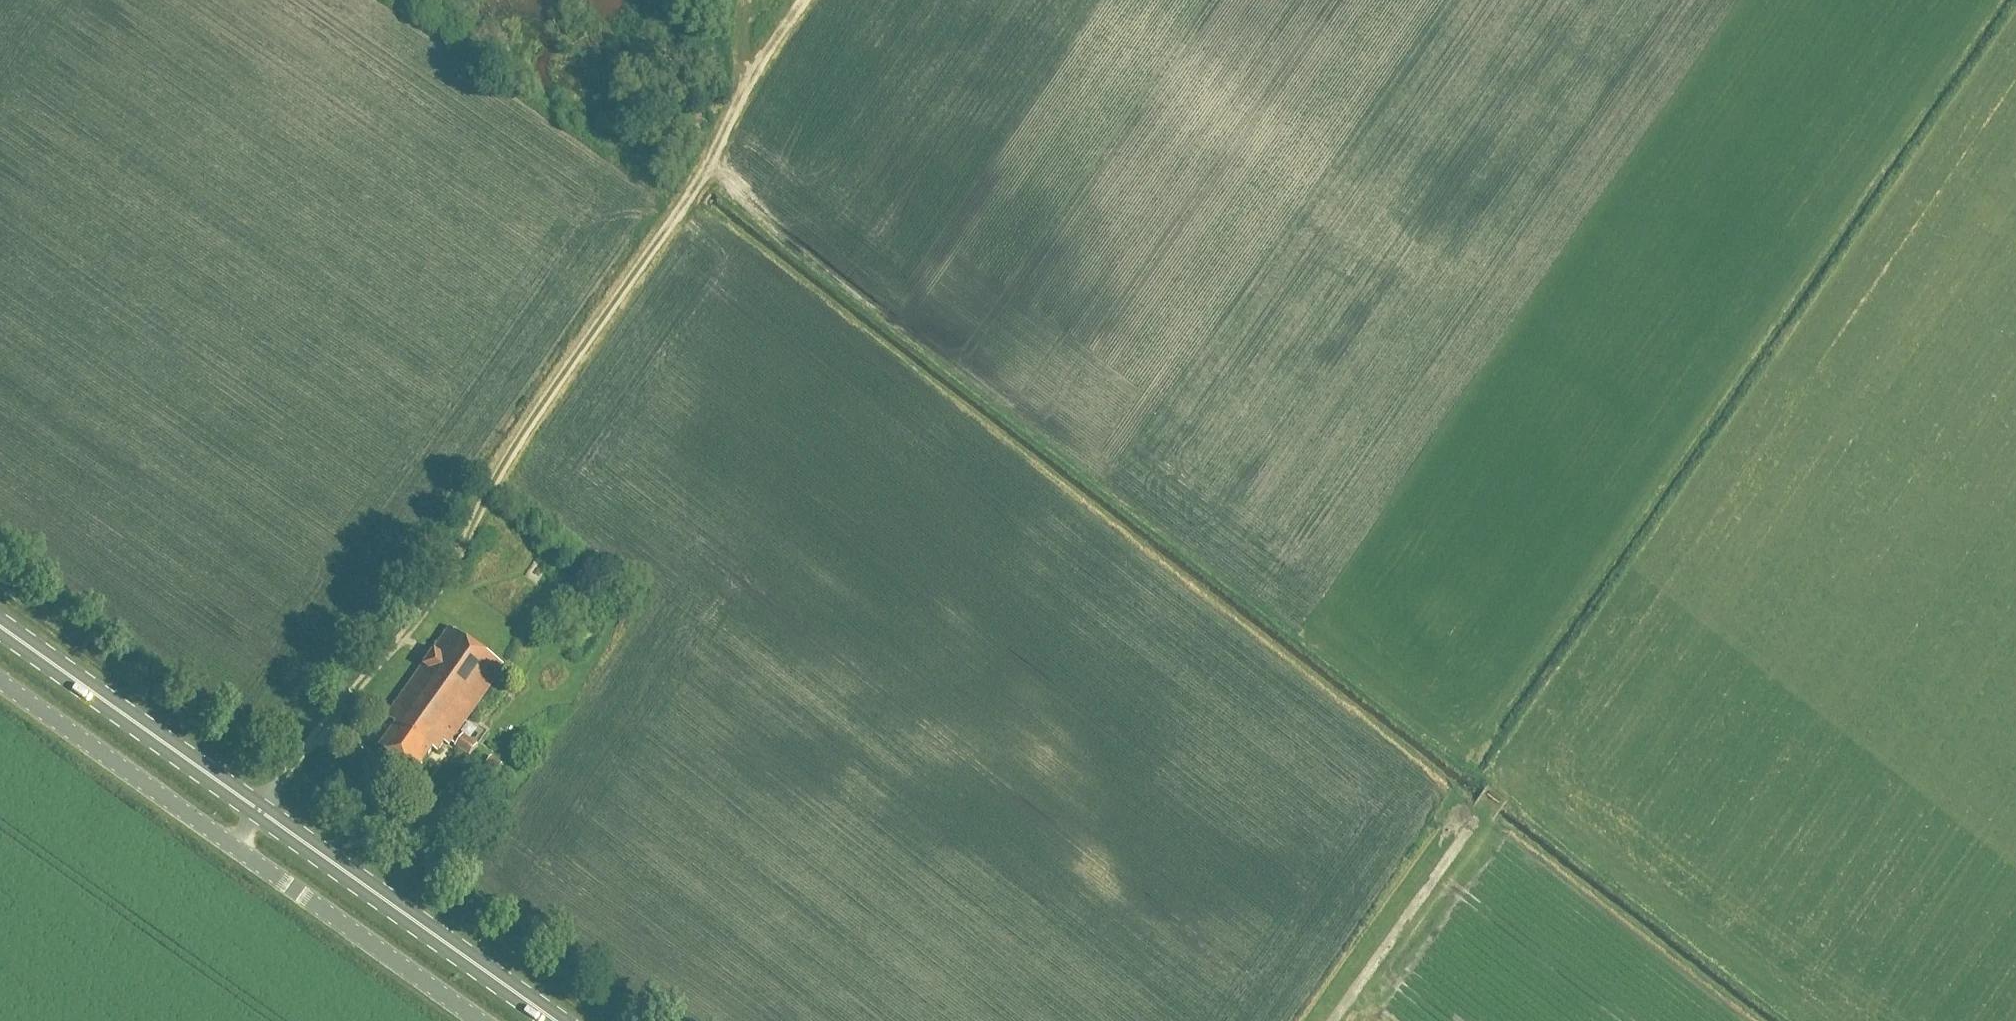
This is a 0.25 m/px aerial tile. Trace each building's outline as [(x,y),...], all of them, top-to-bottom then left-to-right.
[(469,755),(476,744),(462,734),(460,738),(454,733),(503,663),(449,625),(386,714),(397,721),(381,744),(416,769),(417,769),(416,768),(431,747),(436,751),(443,741),(448,744),(451,740),(456,744),(455,745),(469,755)]
